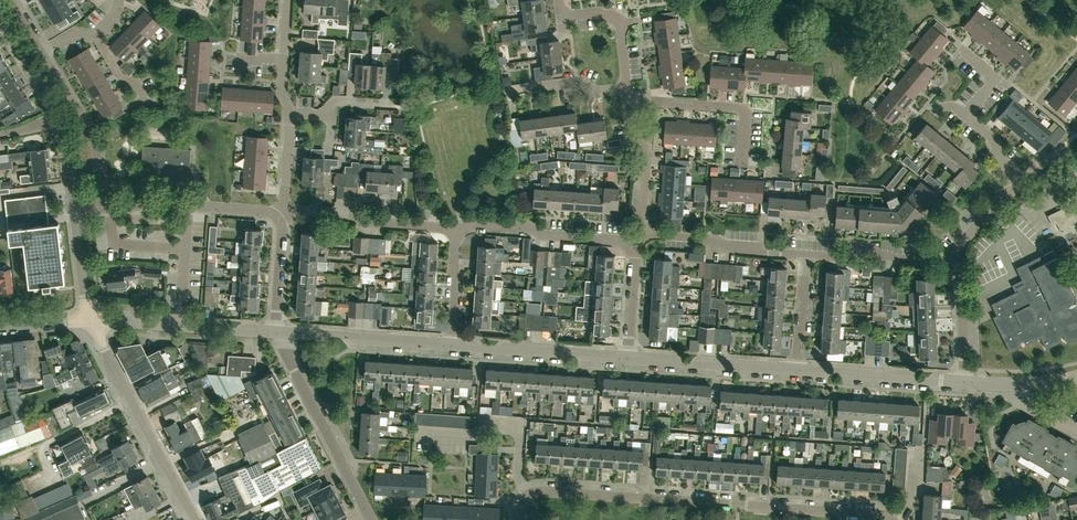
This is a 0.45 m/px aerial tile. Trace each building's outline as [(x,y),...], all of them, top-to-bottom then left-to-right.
[(47,11),(65,0),(40,0),(47,11)] [(65,0),(47,11),(55,24),(66,18),(69,24),(81,17),(77,10),(73,13),(65,0)] [(319,18),(321,0),(305,0),(304,12),(312,13),(312,23),(319,23),(319,18)] [(319,18),(338,19),(338,25),(348,26),(349,11),(335,10),(336,0),(321,0),(319,18)] [(544,14),(542,0),(535,0),(523,2),(523,0),(507,0),(508,7),(515,6),(516,11),(523,10),(524,17),(544,14)] [(243,13),(242,23),(265,25),(266,18),(263,18),(263,14),(264,8),(244,6),(243,13)] [(976,40),(991,22),(983,16),(986,12),(980,7),(964,27),(973,34),(971,36),(976,40)] [(134,23),(149,37),(160,25),(146,11),(134,23)] [(656,38),(679,35),(676,19),(675,12),(662,14),(663,20),(657,21),(658,32),(656,32),(656,38)] [(544,14),(524,17),(525,24),(511,26),(513,41),(528,39),(527,32),(546,30),(544,14)] [(921,39),(939,54),(943,49),(941,48),(948,39),(943,35),(947,30),(937,22),(933,27),(932,26),(921,39)] [(991,49),(1003,33),(991,22),(976,40),(981,44),(983,42),(991,49)] [(137,49),(149,37),(134,23),(123,35),(137,49)] [(241,39),(241,40),(249,41),(255,41),(262,42),(262,41),(262,34),(262,31),(265,31),(265,25),(242,23),(242,33),(241,39)] [(318,38),(318,30),(303,29),(302,37),(318,38)] [(1002,61),(1016,43),(1003,33),(991,49),(999,55),(997,57),(1002,61)] [(125,61),(137,49),(123,35),(111,47),(125,61)] [(661,54),(681,52),(679,35),(656,38),(657,44),(660,44),(661,54)] [(543,60),(562,57),(559,41),(548,43),(548,37),(527,40),(528,46),(531,45),(532,53),(542,51),(543,60)] [(1016,43),(1002,61),(1006,65),(1008,63),(1016,70),(1020,65),(1026,70),(1034,59),(1028,55),(1029,54),(1022,48),(1027,43),(1021,38),(1016,43)] [(935,59),(939,54),(921,39),(910,52),(919,59),(927,65),(933,57),(935,59)] [(189,57),(210,59),(211,42),(190,40),(189,57)] [(300,67),(321,68),(322,59),(328,60),(329,54),(334,55),(334,46),(319,45),(318,53),(302,52),(300,67)] [(80,75),(97,64),(88,48),(70,59),(80,75)] [(371,66),(370,87),(384,88),(385,80),(392,81),(398,81),(400,58),(391,58),(392,53),(382,52),(381,64),(378,64),(378,66),(371,66)] [(661,72),(684,69),(681,52),(661,54),(663,65),(660,65),(661,72)] [(370,87),(371,66),(361,65),(362,54),(350,53),(349,70),(348,76),(356,77),(355,86),(370,87)] [(9,67),(3,57),(0,59),(0,73),(9,67)] [(208,75),(210,59),(189,57),(188,74),(208,75)] [(562,57),(543,60),(544,67),(534,68),(536,82),(554,79),(553,73),(564,72),(562,57)] [(745,89),(747,59),(746,69),(730,68),(728,90),(734,91),(734,89),(745,89)] [(762,83),(764,60),(747,59),(745,89),(746,79),(756,80),(756,82),(762,83)] [(934,72),(927,65),(919,59),(908,72),(925,86),(929,81),(928,80),(934,72)] [(779,81),(780,61),(764,60),(762,83),(768,83),(768,80),(779,81)] [(134,70),(125,61),(120,65),(130,75),(134,70)] [(795,85),(797,62),(780,61),(779,81),(789,82),(788,85),(795,85)] [(797,62),(795,85),(801,86),(801,83),(812,84),(814,64),(797,62)] [(89,91),(107,80),(97,64),(80,75),(89,91)] [(728,90),(730,68),(713,66),(711,87),(722,88),(722,90),(728,90)] [(16,77),(9,67),(0,73),(0,87),(16,77)] [(320,76),(321,68),(300,67),(299,80),(327,82),(327,76),(320,76)] [(348,76),(349,70),(340,69),(339,84),(347,85),(348,76)] [(684,69),(661,72),(662,78),(664,77),(666,88),(672,87),(673,94),(686,92),(685,85),(686,85),(684,69)] [(922,91),(925,86),(908,72),(898,85),(913,98),(920,89),(922,91)] [(207,92),(208,75),(188,74),(187,90),(207,92)] [(22,87),(16,77),(0,87),(0,101),(22,87)] [(1075,103),(1076,101),(1076,82),(1071,77),(1060,90),(1075,103)] [(99,106),(116,96),(107,80),(89,91),(99,106)] [(907,105),(913,98),(898,85),(887,98),(904,112),(908,107),(907,105)] [(0,101),(0,110),(4,107),(10,103),(12,107),(28,98),(22,87),(0,101)] [(239,110),(240,90),(223,89),(222,109),(239,110)] [(1009,96),(1018,103),(1023,96),(1015,89),(1009,96)] [(206,109),(207,92),(187,90),(185,107),(206,109)] [(255,111),(257,91),(240,90),(239,110),(255,111)] [(1065,116),(1075,103),(1060,90),(1049,103),(1053,107),(1050,111),(1060,120),(1064,115),(1065,116)] [(257,91),(255,111),(272,113),(274,93),(257,91)] [(116,96),(99,106),(105,117),(111,113),(114,119),(126,112),(116,96)] [(15,111),(2,119),(6,126),(35,108),(28,98),(12,107),(15,111)] [(892,123),(898,115),(900,117),(904,112),(887,98),(876,110),(892,123)] [(1013,128),(1026,112),(1013,101),(1000,117),(1013,128)] [(786,130),(804,132),(804,127),(811,128),(812,112),(792,111),(791,118),(787,118),(786,130)] [(1026,139),(1039,123),(1026,112),(1013,128),(1026,139)] [(577,131),(577,124),(575,113),(561,115),(563,133),(577,131)] [(347,129),(365,131),(370,131),(370,124),(376,124),(377,117),(356,115),(356,119),(347,118),(347,129)] [(550,135),(563,133),(561,115),(547,117),(550,135)] [(407,133),(405,118),(394,117),(393,132),(407,133)] [(535,137),(550,135),(547,117),(533,119),(535,137)] [(522,139),(535,137),(533,119),(519,121),(520,128),(510,130),(512,147),(514,157),(519,156),(518,147),(521,146),(520,139),(522,138),(522,139)] [(591,122),(593,140),(607,138),(605,120),(591,122)] [(682,144),(684,121),(677,120),(677,123),(666,122),(665,142),(682,144)] [(699,145),(700,125),(689,124),(690,121),(684,121),(682,144),(699,145)] [(579,142),(593,140),(591,122),(577,124),(577,131),(579,142)] [(700,125),(699,145),(716,146),(717,123),(710,123),(710,126),(700,125)] [(1039,123),(1026,139),(1039,150),(1047,140),(1054,146),(1066,132),(1059,126),(1052,134),(1039,123)] [(925,146),(936,132),(927,124),(915,138),(925,146)] [(365,140),(365,131),(347,129),(345,145),(360,146),(360,153),(374,154),(374,153),(382,154),(382,143),(375,142),(375,141),(365,140)] [(803,144),(804,132),(786,130),(785,142),(803,144)] [(935,154),(946,140),(936,132),(925,146),(935,154)] [(246,153),(267,155),(268,138),(247,137),(246,153)] [(608,147),(621,145),(620,139),(607,141),(608,147)] [(944,162),(956,148),(946,140),(935,154),(944,162)] [(802,156),(803,144),(785,142),(784,155),(802,156)] [(190,166),(191,149),(143,146),(142,162),(147,163),(146,178),(184,181),(185,165),(190,166)] [(954,170),(965,156),(956,148),(944,162),(954,170)] [(24,157),(29,157),(30,166),(38,165),(38,162),(40,162),(40,160),(49,159),(48,149),(8,153),(9,161),(0,162),(0,169),(13,168),(12,161),(24,159),(24,157)] [(265,172),(267,155),(246,153),(244,170),(265,172)] [(801,168),(802,156),(784,155),(783,167),(801,168)] [(909,167),(911,165),(913,162),(906,156),(902,161),(909,167)] [(965,156),(954,170),(958,173),(954,178),(966,188),(979,172),(973,167),(975,164),(965,156)] [(304,171),(323,172),(324,165),(331,166),(338,166),(338,160),(331,159),(305,157),(304,171)] [(30,166),(31,175),(29,176),(29,174),(20,175),(21,183),(33,182),(32,181),(51,178),(49,159),(40,160),(40,162),(38,162),(38,165),(30,166)] [(665,182),(685,184),(686,167),(687,167),(688,161),(675,160),(675,166),(663,165),(663,172),(665,172),(665,182)] [(920,167),(913,162),(911,165),(909,167),(916,172),(920,167)] [(380,192),(381,173),(374,172),(375,165),(360,164),(359,174),(359,177),(367,177),(366,191),(380,192)] [(395,179),(402,180),(403,166),(389,165),(389,173),(381,173),(380,192),(394,193),(395,179)] [(890,191),(907,170),(903,166),(886,187),(890,191)] [(264,189),(265,172),(244,170),(243,187),(264,189)] [(322,185),(323,172),(304,171),(303,184),(322,185)] [(352,187),(353,174),(346,173),(345,187),(352,187)] [(928,174),(923,179),(930,184),(935,179),(928,174)] [(547,190),(548,190),(549,177),(542,177),(541,190),(534,189),(533,207),(546,208),(547,190)] [(728,200),(730,179),(713,178),(711,199),(728,200)] [(745,201),(746,181),(730,179),(728,200),(745,201)] [(930,184),(937,190),(941,185),(935,179),(930,184)] [(746,181),(745,201),(762,203),(763,182),(746,181)] [(837,206),(835,227),(892,231),(892,235),(899,236),(899,228),(904,228),(905,229),(906,229),(905,228),(908,224),(915,229),(919,224),(916,221),(937,195),(921,181),(897,210),(837,206)] [(683,200),(685,184),(665,182),(664,192),(661,192),(661,199),(683,200)] [(806,200),(805,218),(817,219),(817,214),(825,215),(827,197),(833,197),(834,184),(828,184),(827,195),(811,194),(811,200),(806,200)] [(883,194),(883,188),(838,185),(838,190),(883,194)] [(603,194),(602,212),(609,213),(610,209),(618,209),(619,189),(604,188),(603,194)] [(953,203),(957,198),(947,189),(943,195),(953,203)] [(560,191),(548,190),(547,190),(546,208),(559,209),(560,191)] [(573,210),(574,192),(560,191),(559,209),(573,210)] [(588,211),(589,193),(574,192),(573,210),(588,211)] [(602,212),(603,194),(589,193),(588,211),(602,212)] [(24,243),(29,287),(44,285),(44,290),(52,289),(52,284),(66,283),(59,223),(46,224),(46,218),(49,218),(46,194),(24,197),(24,199),(22,200),(21,197),(5,199),(10,244),(24,243)] [(889,207),(899,202),(897,196),(887,200),(889,207)] [(780,216),(781,198),(769,197),(768,215),(780,216)] [(792,217),(794,199),(781,198),(780,216),(792,217)] [(682,217),(683,200),(661,199),(660,204),(663,205),(662,216),(666,216),(676,217),(682,217)] [(805,218),(806,200),(794,199),(792,217),(805,218)] [(1067,207),(1048,216),(1053,225),(1057,223),(1062,232),(1071,228),(1069,223),(1076,219),(1076,216),(1073,209),(1069,211),(1067,207)] [(209,241),(216,242),(217,227),(210,226),(209,241)] [(244,242),(261,244),(261,243),(263,243),(263,235),(261,235),(262,230),(245,229),(244,242)] [(301,246),(319,248),(319,247),(325,248),(326,234),(302,233),(301,246)] [(360,252),(362,237),(354,236),(353,252),(360,252)] [(369,253),(371,238),(362,237),(360,252),(369,253)] [(378,254),(379,238),(371,238),(369,253),(378,254)] [(379,238),(378,254),(385,254),(385,252),(390,253),(391,239),(386,239),(379,238)] [(438,243),(413,241),(412,255),(437,256),(438,243)] [(243,255),(260,256),(261,244),(244,242),(243,255)] [(589,254),(597,255),(598,255),(598,246),(589,245),(589,254)] [(318,255),(319,248),(301,246),(300,260),(326,262),(326,261),(324,261),(325,256),(318,255)] [(496,247),(479,246),(478,259),(496,261),(502,261),(508,262),(509,253),(504,253),(504,248),(496,247)] [(530,263),(530,265),(536,266),(537,266),(538,250),(531,249),(530,263)] [(538,250),(537,266),(544,266),(545,251),(538,250)] [(1076,339),(1076,303),(1076,301),(1076,300),(1076,297),(1054,250),(1017,268),(1025,283),(1017,287),(1019,291),(992,304),(997,315),(993,317),(1011,352),(1041,337),(1047,349),(1062,341),(1060,337),(1064,335),(1068,343),(1076,339)] [(548,251),(547,266),(554,267),(555,251),(548,251)] [(555,251),(554,267),(559,267),(561,267),(561,265),(562,252),(555,251)] [(208,261),(215,262),(217,262),(217,254),(215,254),(215,253),(208,253),(208,261)] [(241,269),(259,270),(260,256),(243,255),(232,254),(232,261),(242,262),(242,268),(241,269)] [(436,270),(437,256),(412,255),(411,268),(436,270)] [(596,268),(614,270),(615,256),(597,255),(596,268)] [(382,264),(382,256),(372,256),(372,264),(382,264)] [(502,261),(496,261),(478,259),(477,273),(495,274),(501,275),(502,261)] [(679,274),(680,266),(673,266),(673,260),(656,259),(655,272),(672,273),(679,274)] [(326,270),(326,262),(300,260),(299,273),(317,274),(317,269),(326,270)] [(11,268),(1,269),(1,261),(0,261),(0,293),(4,293),(6,295),(11,294),(14,292),(11,268)] [(712,262),(704,262),(703,277),(711,278),(712,262)] [(719,278),(720,263),(712,262),(711,278),(713,278),(719,278)] [(727,279),(728,263),(720,263),(719,278),(722,279),(727,279)] [(728,263),(727,279),(735,279),(735,277),(736,264),(728,263)] [(736,264),(735,277),(742,278),(743,265),(736,264)] [(547,266),(546,278),(555,279),(559,279),(559,278),(559,267),(554,267),(547,266)] [(769,280),(786,282),(787,268),(762,266),(761,274),(769,275),(769,280)] [(367,278),(374,278),(375,273),(379,273),(379,268),(368,267),(367,278)] [(105,280),(106,285),(108,286),(108,287),(119,286),(119,290),(126,289),(130,285),(129,279),(137,278),(136,268),(115,271),(116,272),(107,274),(107,279),(105,280)] [(161,278),(162,269),(145,268),(144,277),(161,278)] [(240,282),(258,284),(259,270),(241,269),(242,268),(232,268),(231,275),(241,276),(240,282)] [(410,281),(435,283),(436,270),(411,268),(410,281)] [(613,283),(614,270),(596,268),(595,281),(595,282),(613,283)] [(827,284),(844,286),(845,273),(828,271),(827,284)] [(672,273),(655,272),(654,286),(678,287),(679,274),(672,273)] [(316,288),(317,274),(299,273),(298,286),(316,288)] [(494,280),(495,274),(477,273),(476,286),(497,288),(497,287),(502,288),(503,281),(494,280)] [(881,291),(882,276),(874,275),(873,288),(874,289),(873,291),(881,291)] [(882,296),(884,276),(882,276),(881,291),(873,291),(874,289),(873,288),(872,302),(874,302),(879,302),(879,296),(882,296)] [(883,296),(882,301),(890,302),(890,298),(890,291),(891,276),(884,276),(883,296)] [(891,276),(890,291),(897,291),(898,291),(899,277),(891,276)] [(360,282),(367,283),(367,278),(356,277),(355,277),(355,278),(349,277),(349,284),(360,285),(360,282)] [(544,285),(544,291),(554,292),(554,286),(555,279),(546,278),(546,285),(544,285)] [(933,278),(916,279),(917,292),(934,292),(933,278)] [(785,295),(786,282),(769,280),(768,294),(785,295)] [(435,283),(410,281),(409,294),(435,296),(435,283)] [(239,295),(257,297),(257,296),(259,296),(259,288),(257,288),(258,284),(240,282),(239,295)] [(612,296),(613,283),(595,282),(594,294),(594,295),(612,296)] [(850,287),(844,286),(827,284),(826,298),(843,299),(843,300),(849,300),(850,287)] [(315,301),(316,288),(298,286),(297,299),(315,301)] [(496,300),(497,288),(476,286),(475,299),(493,301),(493,300),(496,300)] [(678,287),(654,286),(653,299),(670,300),(674,300),(677,301),(677,300),(678,287)] [(532,290),(532,300),(543,301),(544,291),(536,291),(532,290)] [(212,293),(213,291),(206,291),(205,306),(211,306),(212,293)] [(544,291),(543,301),(545,301),(545,302),(553,302),(554,292),(544,291)] [(917,292),(910,293),(911,306),(913,306),(934,305),(934,292),(917,292)] [(212,293),(211,306),(218,307),(219,294),(212,293)] [(593,308),(611,309),(612,296),(594,295),(594,294),(585,293),(584,306),(593,307),(593,308)] [(435,296),(409,294),(409,300),(416,300),(416,308),(434,309),(435,296)] [(784,308),(785,295),(768,294),(767,307),(759,306),(759,307),(784,308)] [(257,297),(239,295),(231,295),(230,302),(239,302),(238,308),(245,309),(245,311),(258,312),(258,302),(256,301),(257,297)] [(843,300),(843,299),(826,298),(825,311),(842,312),(843,300)] [(321,301),(315,301),(297,299),(296,313),(301,313),(314,314),(320,315),(321,301)] [(493,301),(475,299),(474,313),(491,314),(499,314),(500,301),(496,300),(493,300),(493,301)] [(674,300),(670,300),(653,299),(652,312),(677,314),(678,313),(683,314),(683,308),(678,308),(678,301),(677,300),(677,301),(674,300)] [(691,308),(709,310),(710,301),(692,299),(691,308)] [(616,300),(616,318),(630,319),(630,301),(616,300)] [(356,317),(357,301),(349,301),(348,316),(349,316),(356,317)] [(364,318),(366,302),(357,301),(356,317),(364,318)] [(373,318),(374,303),(366,302),(364,318),(373,318)] [(878,311),(879,302),(874,302),(873,315),(880,316),(881,311),(878,311)] [(374,303),(373,318),(380,319),(381,305),(381,303),(374,303)] [(533,310),(533,314),(540,315),(541,304),(534,303),(533,310)] [(725,304),(718,304),(718,308),(719,308),(718,316),(728,317),(729,304),(725,304)] [(880,316),(886,316),(892,316),(893,304),(882,304),(882,311),(881,311),(880,316)] [(380,319),(380,324),(388,325),(389,319),(391,319),(392,306),(381,305),(380,319)] [(934,305),(913,306),(913,319),(914,319),(935,319),(935,318),(937,317),(936,311),(935,310),(934,305)] [(592,321),(610,322),(611,309),(593,308),(593,307),(584,306),(579,306),(578,313),(584,314),(584,320),(592,321)] [(766,321),(783,322),(784,308),(759,307),(758,320),(762,320),(766,321)] [(433,323),(434,309),(416,308),(415,322),(433,323)] [(841,326),(842,312),(825,311),(824,324),(841,326)] [(677,315),(677,314),(652,312),(650,325),(675,327),(676,315),(677,315)] [(491,319),(491,314),(474,313),(473,326),(490,327),(499,327),(499,320),(491,319)] [(526,316),(525,329),(526,329),(532,330),(533,314),(526,314),(526,316)] [(533,314),(532,330),(539,330),(540,315),(533,314)] [(544,315),(543,331),(549,331),(551,316),(544,315)] [(880,321),(880,316),(873,315),(872,320),(867,320),(866,328),(873,329),(874,320),(878,321),(880,321)] [(551,316),(549,331),(556,332),(558,316),(551,316)] [(569,327),(569,316),(558,316),(558,327),(569,327)] [(705,324),(715,324),(715,316),(709,316),(705,316),(705,324)] [(886,321),(886,316),(880,316),(880,321),(878,321),(877,330),(886,330),(886,321)] [(935,319),(914,319),(914,325),(918,325),(919,332),(936,332),(935,319)] [(610,322),(592,321),(591,335),(609,336),(611,336),(611,327),(609,327),(610,322)] [(783,322),(766,321),(765,325),(765,334),(782,335),(783,322)] [(840,339),(841,326),(824,324),(823,338),(847,340),(847,339),(840,339)] [(675,328),(675,327),(650,325),(649,339),(666,340),(668,327),(675,328)] [(707,327),(700,327),(699,342),(706,343),(707,327)] [(715,344),(717,328),(707,327),(706,343),(715,344)] [(724,344),(725,328),(717,328),(715,344),(724,344)] [(725,328),(724,344),(731,345),(732,329),(725,328)] [(873,329),(866,328),(864,328),(863,334),(866,334),(865,341),(866,341),(866,340),(874,340),(872,355),(874,355),(875,340),(873,340),(873,335),(873,329)] [(919,332),(913,332),(913,334),(914,346),(936,345),(938,343),(938,337),(936,335),(936,332),(919,332)] [(781,349),(782,335),(765,334),(764,347),(781,349)] [(28,376),(36,375),(40,374),(36,338),(24,340),(28,376)] [(846,353),(847,340),(823,338),(822,351),(846,353)] [(79,361),(88,357),(80,340),(76,339),(70,342),(71,345),(62,350),(59,342),(44,347),(48,358),(58,355),(59,357),(62,358),(65,356),(70,367),(70,368),(80,363),(79,361)] [(37,384),(36,375),(28,376),(24,340),(14,341),(16,363),(20,363),(22,376),(20,376),(21,385),(37,384)] [(864,354),(872,355),(874,340),(866,340),(866,341),(865,341),(864,354)] [(883,356),(884,341),(875,340),(874,355),(883,356)] [(12,366),(15,366),(12,341),(1,343),(2,348),(1,348),(4,372),(12,371),(12,366)] [(192,342),(198,354),(208,349),(208,344),(192,342)] [(125,366),(147,355),(141,343),(119,346),(117,351),(125,366)] [(147,355),(154,368),(155,372),(185,360),(178,346),(167,345),(147,355)] [(914,346),(911,346),(911,353),(919,353),(920,360),(937,359),(936,345),(914,346)] [(132,380),(154,368),(147,355),(125,366),(132,380)] [(249,367),(250,357),(236,356),(235,365),(228,365),(227,375),(239,376),(242,376),(242,370),(255,371),(255,367),(249,367)] [(54,377),(57,385),(80,374),(85,385),(99,379),(88,357),(79,361),(80,363),(70,368),(70,367),(65,370),(65,372),(54,377)] [(57,385),(54,377),(48,360),(42,361),(44,384),(45,388),(56,385),(57,385)] [(378,380),(379,362),(366,361),(365,369),(358,368),(357,378),(364,379),(364,380),(375,380),(375,389),(380,390),(381,381),(378,380)] [(394,381),(391,381),(392,363),(379,362),(378,380),(381,381),(389,381),(388,390),(393,390),(394,381)] [(402,390),(407,391),(407,382),(404,382),(406,364),(392,363),(391,381),(394,381),(402,382),(402,390)] [(418,383),(419,365),(406,364),(404,382),(407,382),(415,383),(415,392),(419,392),(420,383),(418,383)] [(431,384),(432,366),(419,365),(418,383),(420,383),(428,384),(428,393),(433,393),(434,384),(431,384)] [(444,385),(445,367),(432,366),(431,384),(434,384),(442,385),(441,394),(446,394),(447,385),(444,385)] [(447,385),(455,385),(455,395),(459,395),(460,395),(461,386),(457,386),(459,368),(445,367),(444,385),(447,385)] [(457,386),(461,386),(468,386),(468,395),(473,396),(473,386),(471,386),(472,369),(459,368),(457,386)] [(174,384),(178,382),(171,370),(161,375),(159,372),(136,385),(143,398),(150,394),(148,392),(171,380),(174,384)] [(499,389),(500,371),(487,370),(485,393),(495,394),(495,398),(496,398),(501,398),(501,389),(499,389)] [(512,389),(513,372),(500,371),(499,389),(501,389),(509,389),(509,399),(514,399),(515,389),(512,389)] [(265,402),(283,393),(272,372),(255,381),(265,402)] [(525,390),(526,373),(513,372),(512,389),(515,389),(523,390),(522,400),(527,400),(528,390),(525,390)] [(528,390),(536,391),(535,400),(539,401),(540,401),(541,391),(539,391),(540,373),(526,373),(525,390),(528,390)] [(552,392),(553,374),(540,373),(539,391),(541,391),(549,392),(549,401),(554,402),(554,392),(552,392)] [(565,393),(566,375),(553,374),(552,392),(554,392),(562,393),(561,402),(562,402),(567,403),(568,393),(565,393)] [(191,393),(212,384),(208,375),(206,375),(187,383),(191,393)] [(245,387),(239,376),(227,375),(208,375),(212,384),(220,400),(245,387)] [(579,394),(580,376),(566,375),(565,393),(568,393),(576,394),(575,403),(581,404),(581,394),(579,394)] [(579,394),(581,394),(589,394),(589,404),(593,405),(594,395),(592,395),(593,377),(580,376),(579,394)] [(617,397),(618,379),(604,378),(603,396),(613,397),(613,405),(619,406),(619,397),(617,397)] [(630,398),(631,380),(618,379),(617,397),(619,397),(627,398),(626,407),(632,407),(632,398),(630,398)] [(179,384),(178,382),(174,384),(171,380),(148,392),(150,394),(143,398),(148,406),(171,394),(168,390),(179,384)] [(254,390),(250,380),(244,383),(249,393),(254,390)] [(643,399),(644,381),(631,380),(630,398),(632,398),(640,398),(640,408),(645,408),(645,399),(643,399)] [(656,400),(657,382),(644,381),(643,399),(645,399),(654,399),(653,408),(658,409),(659,400),(656,400)] [(670,400),(671,383),(657,382),(656,400),(659,400),(667,400),(666,410),(671,410),(672,401),(670,400)] [(683,401),(684,384),(671,383),(670,400),(672,401),(680,401),(679,411),(684,411),(685,401),(683,401)] [(696,402),(697,384),(684,384),(683,401),(685,401),(694,402),(693,412),(698,412),(698,403),(696,402)] [(696,402),(698,403),(706,403),(706,413),(711,413),(711,403),(709,403),(711,385),(697,384),(696,402)] [(17,386),(7,388),(9,398),(19,395),(17,386)] [(110,403),(103,389),(75,402),(73,398),(51,407),(62,430),(73,425),(68,413),(77,409),(81,416),(110,403)] [(192,403),(202,399),(199,391),(183,397),(185,402),(191,399),(192,403)] [(731,410),(730,418),(736,419),(736,410),(734,410),(735,392),(721,391),(720,409),(731,410)] [(736,410),(744,411),(743,420),(749,420),(749,411),(747,411),(748,393),(735,392),(734,410),(736,410)] [(276,423),(293,414),(283,393),(265,402),(276,423)] [(760,412),(761,394),(748,393),(747,411),(749,411),(757,412),(757,421),(756,421),(755,434),(761,434),(762,421),(763,412),(760,412)] [(773,413),(775,395),(761,394),(760,412),(763,412),(771,413),(770,422),(770,430),(774,431),(775,422),(776,413),(773,413)] [(10,398),(12,405),(23,402),(21,395),(10,398)] [(786,414),(787,396),(775,395),(773,413),(776,413),(784,413),(783,423),(782,429),(788,429),(788,423),(789,414),(786,414)] [(800,415),(801,397),(787,396),(786,414),(789,414),(797,414),(797,424),(802,424),(802,415),(800,415)] [(813,416),(814,398),(801,397),(800,415),(802,415),(810,415),(810,425),(815,425),(815,416),(813,416)] [(500,414),(501,398),(496,398),(495,401),(493,401),(492,414),(500,414)] [(813,416),(815,416),(823,416),(823,425),(828,426),(829,416),(827,416),(828,399),(814,398),(813,416)] [(852,418),(853,401),(839,400),(838,417),(848,418),(847,428),(853,428),(853,418),(852,418)] [(865,419),(866,402),(853,401),(852,418),(853,418),(861,419),(861,429),(866,429),(866,419),(865,419)] [(866,402),(865,419),(866,419),(874,420),(874,430),(879,430),(880,420),(879,420),(880,403),(866,402)] [(168,421),(181,415),(174,403),(162,409),(168,421)] [(892,421),(893,404),(880,403),(879,420),(880,420),(888,421),(887,431),(892,431),(893,421),(892,421)] [(893,404),(892,421),(893,421),(901,422),(901,432),(906,432),(907,422),(906,422),(907,405),(894,404),(893,404)] [(906,422),(907,422),(915,423),(914,433),(919,433),(920,423),(918,423),(919,406),(907,405),(906,422)] [(0,430),(0,454),(20,446),(21,447),(51,435),(60,431),(51,411),(43,414),(42,413),(0,430)] [(379,428),(379,425),(380,417),(389,417),(390,412),(380,412),(380,414),(362,413),(361,426),(379,428)] [(293,414),(276,423),(286,443),(304,434),(293,414)] [(944,443),(945,435),(951,436),(953,415),(939,414),(938,420),(931,419),(929,442),(944,443)] [(608,423),(608,415),(599,415),(599,423),(608,423)] [(957,444),(973,446),(975,423),(967,422),(967,416),(953,415),(951,436),(958,436),(957,444)] [(176,422),(165,427),(170,436),(177,451),(201,439),(208,436),(198,417),(192,420),(194,424),(187,427),(180,431),(176,422)] [(1030,421),(1029,423),(1028,423),(1028,424),(1026,423),(1026,422),(1018,425),(1017,427),(1015,426),(1013,425),(1012,427),(1011,427),(1005,439),(1004,441),(1006,442),(1002,450),(1007,453),(1012,445),(1015,447),(1013,449),(1061,475),(1062,473),(1065,474),(1061,482),(1066,485),(1071,477),(1073,478),(1074,476),(1076,471),(1076,451),(1076,450),(1076,451),(1074,450),(1075,448),(1076,446),(1074,445),(1063,439),(1062,439),(1060,437),(1059,440),(1044,432),(1045,429),(1043,428),(1032,422),(1030,421)] [(726,423),(725,432),(733,433),(734,424),(730,424),(726,423)] [(378,441),(378,438),(379,430),(388,431),(396,431),(397,426),(388,425),(379,425),(379,428),(361,426),(360,440),(378,441)] [(252,432),(240,438),(252,464),(270,456),(277,452),(269,435),(266,428),(265,428),(264,426),(252,432)] [(828,438),(829,435),(827,431),(815,430),(815,437),(828,438)] [(661,454),(662,432),(656,431),(654,454),(661,454)] [(65,451),(66,454),(73,450),(74,452),(89,444),(82,432),(61,444),(65,451)] [(276,432),(269,435),(278,451),(284,448),(276,432)] [(922,445),(922,433),(913,433),(912,444),(922,445)] [(550,445),(552,446),(553,436),(548,436),(547,445),(536,444),(535,462),(548,463),(550,445)] [(270,456),(252,464),(247,466),(263,499),(280,490),(282,489),(292,484),(298,481),(319,470),(323,468),(307,437),(277,452),(270,456)] [(560,446),(552,446),(550,445),(548,463),(562,464),(563,446),(565,447),(566,437),(562,437),(561,437),(560,446)] [(378,441),(360,440),(359,453),(377,454),(378,443),(387,444),(387,439),(378,438),(378,441)] [(576,448),(578,448),(579,438),(574,438),(573,447),(565,447),(563,446),(562,464),(575,465),(576,448)] [(590,449),(592,449),(592,439),(587,439),(587,448),(578,448),(576,448),(575,465),(588,466),(590,449)] [(603,449),(605,450),(606,440),(600,439),(599,449),(592,449),(590,449),(588,466),(602,467),(603,449)] [(723,461),(722,480),(735,480),(737,462),(739,462),(740,453),(741,439),(736,439),(735,453),(734,453),(734,462),(725,461),(723,461)] [(103,465),(134,449),(133,449),(135,447),(133,443),(131,443),(130,442),(128,443),(127,440),(112,448),(114,451),(97,460),(101,466),(103,465)] [(616,450),(618,451),(619,441),(614,440),(613,450),(605,450),(603,449),(602,467),(615,468),(616,450)] [(616,450),(615,468),(628,469),(630,451),(632,452),(632,442),(627,441),(627,451),(618,451),(616,450)] [(640,452),(632,452),(630,451),(628,469),(642,469),(643,453),(650,454),(651,443),(646,443),(641,442),(640,452)] [(76,472),(72,464),(93,453),(89,444),(74,452),(73,450),(66,454),(67,456),(58,461),(60,465),(66,477),(76,472)] [(477,474),(497,475),(498,454),(485,454),(486,445),(469,444),(469,453),(478,454),(477,474)] [(750,463),(752,464),(753,445),(748,445),(747,463),(739,462),(737,462),(735,480),(749,481),(750,463)] [(656,475),(670,476),(671,457),(673,457),(673,448),(668,448),(667,457),(657,457),(656,475)] [(134,449),(103,465),(108,474),(122,467),(123,468),(137,460),(136,458),(138,457),(134,449)] [(201,449),(185,457),(190,467),(206,458),(201,449)] [(671,457),(670,476),(682,477),(684,458),(686,458),(686,449),(681,449),(681,458),(673,457),(671,457)] [(696,478),(697,459),(699,460),(700,450),(695,450),(694,459),(686,458),(684,458),(682,477),(696,478)] [(697,459),(696,478),(709,479),(710,460),(713,460),(713,452),(708,451),(707,460),(699,460),(697,459)] [(722,480),(723,461),(725,461),(726,452),(721,452),(720,461),(713,460),(710,460),(709,479),(722,480)] [(750,463),(749,481),(762,482),(764,464),(770,465),(770,456),(761,455),(760,464),(752,464),(750,463)] [(190,467),(187,468),(193,481),(205,474),(209,482),(219,478),(215,469),(216,469),(209,457),(206,458),(190,467)] [(792,466),(794,466),(794,458),(790,457),(789,457),(788,466),(778,466),(777,484),(790,485),(792,466)] [(87,473),(97,468),(92,458),(82,463),(87,473)] [(805,467),(807,467),(807,459),(802,458),(802,467),(794,466),(792,466),(790,485),(804,486),(805,467)] [(818,468),(820,468),(821,460),(816,459),(815,468),(807,467),(805,467),(804,486),(817,486),(818,468)] [(831,469),(833,469),(834,461),(829,460),(828,469),(820,468),(818,468),(817,486),(830,487),(831,469)] [(844,471),(847,471),(847,462),(842,461),(842,470),(833,469),(831,469),(830,487),(843,488),(844,471)] [(861,462),(856,461),(855,471),(847,471),(844,471),(843,488),(856,489),(857,471),(860,472),(861,462)] [(871,473),(873,473),(874,463),(861,462),(860,472),(857,471),(856,489),(869,490),(871,473)] [(871,473),(869,490),(883,491),(884,474),(887,474),(887,465),(882,464),(881,473),(873,473),(871,473)] [(240,512),(264,501),(263,499),(247,466),(219,477),(225,491),(228,490),(229,494),(231,493),(235,501),(240,512)] [(926,484),(944,481),(948,480),(949,469),(947,469),(944,469),(942,475),(926,474),(926,484)] [(92,477),(90,472),(84,476),(90,489),(97,486),(92,477)] [(391,494),(392,473),(375,472),(374,493),(391,494)] [(408,495),(409,474),(392,473),(391,494),(408,495)] [(409,474),(408,495),(425,496),(426,475),(409,474)] [(496,496),(497,475),(477,474),(475,495),(496,496)] [(131,501),(154,489),(147,476),(133,483),(138,492),(129,496),(131,501)] [(942,481),(942,494),(951,494),(953,479),(942,481)] [(12,491),(24,486),(21,480),(9,485),(12,491)] [(317,510),(338,499),(335,493),(337,492),(333,485),(331,486),(331,484),(324,488),(320,480),(294,493),(301,506),(311,500),(316,510),(317,510)] [(67,498),(73,496),(68,484),(62,487),(67,498)] [(15,497),(26,492),(24,486),(12,491),(15,497)] [(62,501),(67,498),(62,487),(56,489),(62,501)] [(56,503),(62,501),(56,489),(51,492),(56,503)] [(161,503),(154,489),(131,501),(135,508),(144,504),(147,510),(161,503)] [(17,503),(29,497),(26,492),(15,497),(17,503)] [(50,506),(56,503),(51,492),(45,494),(50,506)] [(204,506),(210,519),(224,519),(229,518),(228,517),(240,512),(235,501),(231,493),(229,494),(204,506)] [(25,517),(27,519),(88,519),(76,494),(73,496),(67,498),(62,501),(56,503),(50,506),(44,509),(39,511),(25,517)] [(44,509),(50,506),(45,494),(39,497),(44,509)] [(942,507),(943,499),(951,500),(951,494),(942,494),(941,496),(925,495),(924,508),(942,510),(942,507)] [(1076,509),(1076,496),(1068,498),(1070,510),(1076,509)] [(39,511),(34,500),(29,497),(17,503),(24,518),(25,517),(39,511)] [(39,511),(44,509),(39,497),(34,500),(39,511)] [(339,516),(345,513),(344,511),(346,510),(342,503),(340,504),(338,499),(317,510),(321,519),(319,519),(341,519),(339,516)] [(1048,503),(1047,503),(1047,501),(1038,503),(1041,519),(1050,518),(1051,519),(1048,503)] [(1051,519),(1058,519),(1056,510),(1054,502),(1048,503),(1051,519)] [(16,518),(14,503),(0,504),(0,519),(3,519),(16,518)] [(443,506),(425,505),(424,519),(443,519),(443,506)] [(462,507),(443,506),(443,519),(461,519),(462,507)] [(481,508),(462,507),(461,519),(480,519),(481,508)] [(942,512),(950,513),(951,507),(942,507),(942,510),(924,508),(923,519),(941,519),(942,512)] [(480,519),(499,519),(499,509),(481,508),(480,519)] [(969,509),(951,508),(950,513),(955,513),(956,514),(962,515),(963,516),(964,516),(969,516),(969,509)] [(1005,509),(1007,518),(1007,519),(1016,519),(1014,508),(1005,509)]
